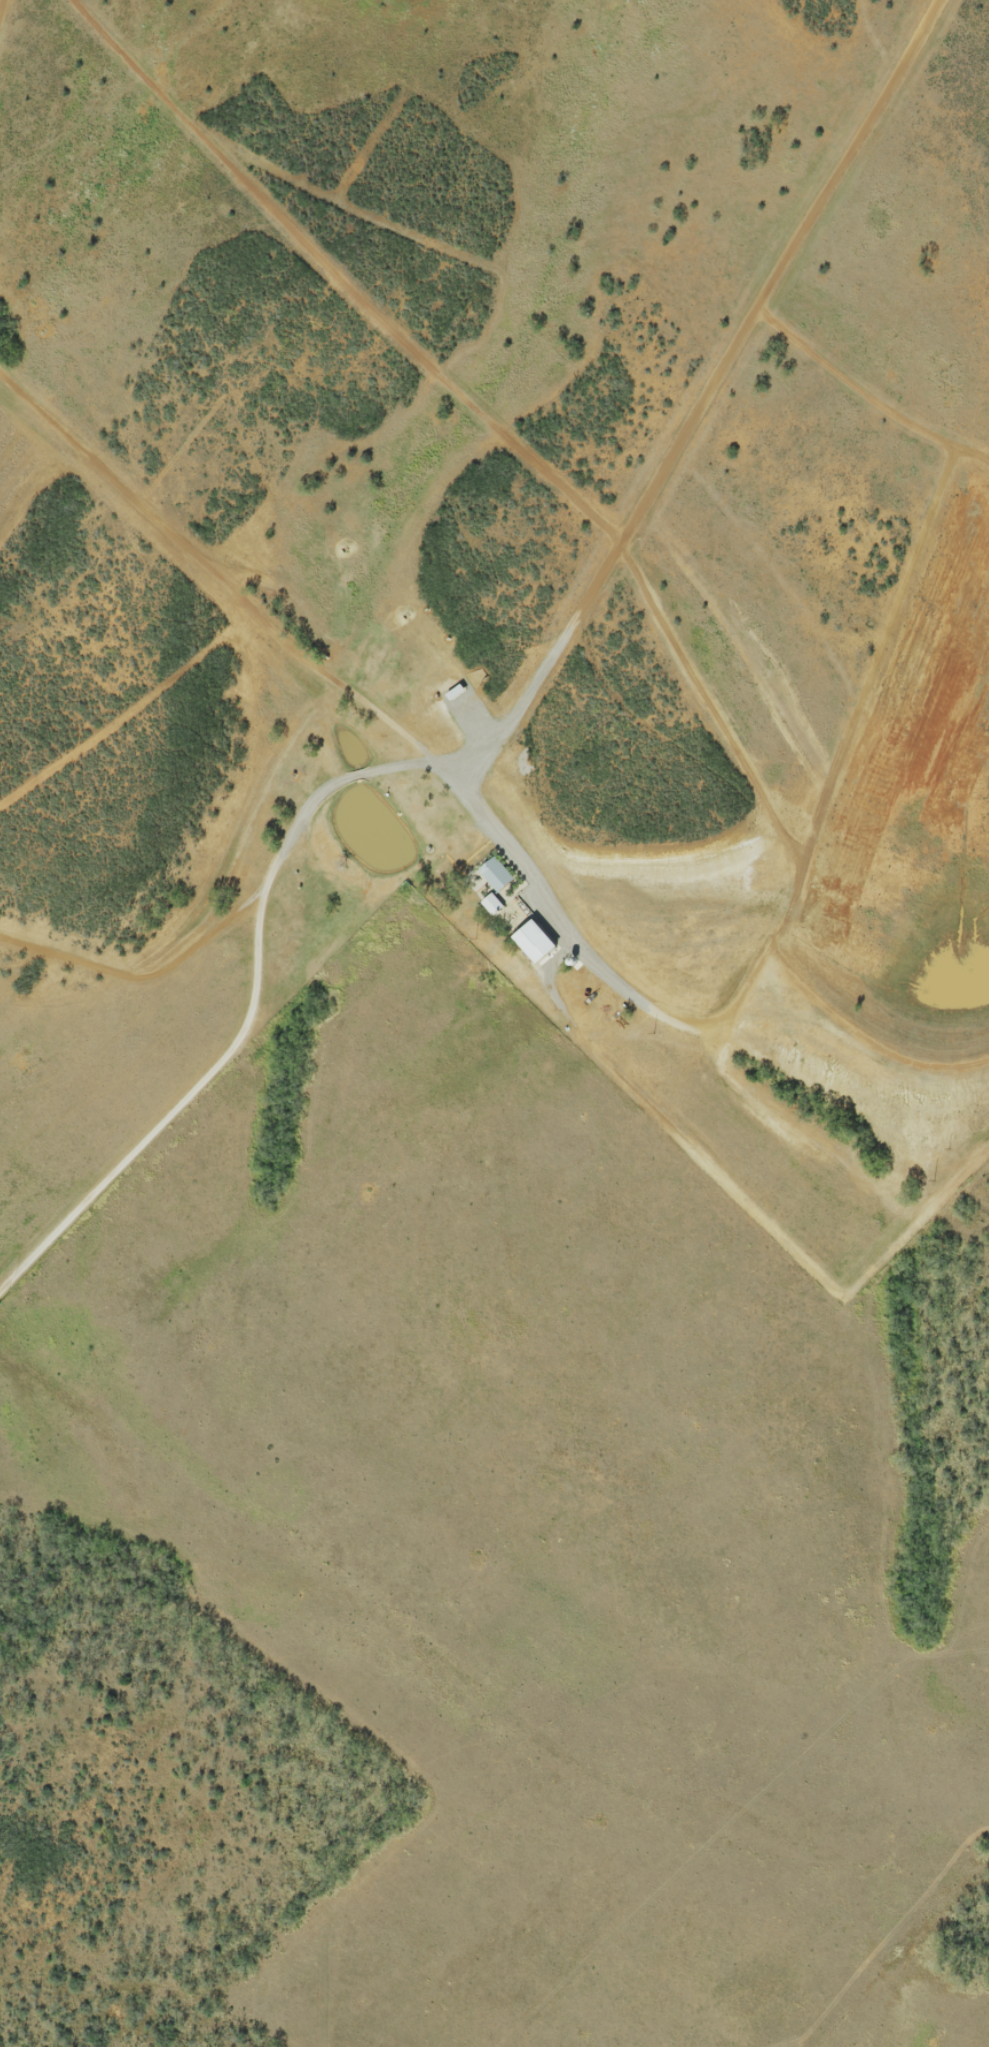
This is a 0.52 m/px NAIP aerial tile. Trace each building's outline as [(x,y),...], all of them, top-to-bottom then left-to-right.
[(514,883),(496,858),(479,871),(496,896),(514,883)]
